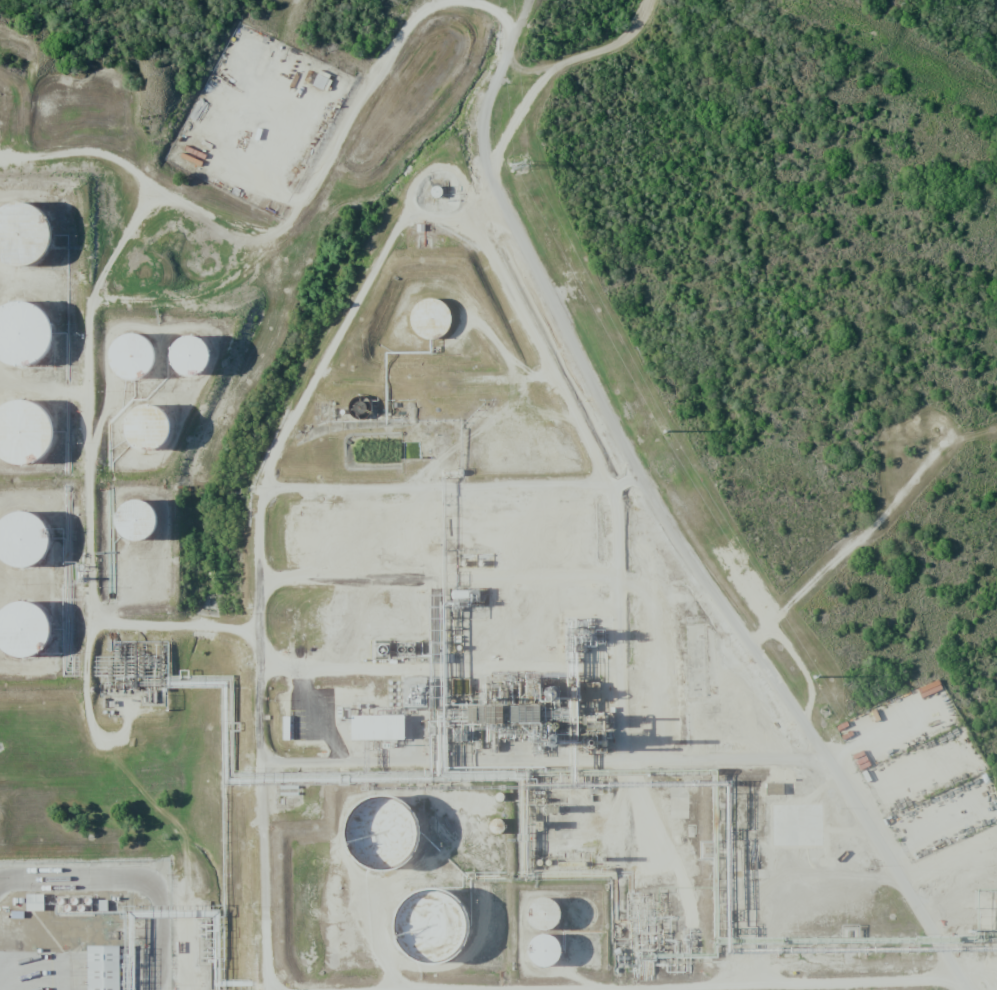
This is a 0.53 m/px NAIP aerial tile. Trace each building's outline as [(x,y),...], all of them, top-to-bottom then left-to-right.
[(8,274),(0,268),(0,221),(1,220),(16,214),(32,216),(45,226),(51,241),(49,257),(39,270),(24,276),(8,274)] [(426,345),(419,341),(413,334),(411,326),(411,317),(415,310),(422,304),(430,302),(439,302),(446,306),(452,313),(454,321),(454,330),(450,337),(443,343),(435,345),(426,345)] [(6,374),(0,369),(0,320),(14,315),(30,317),(43,327),(49,342),(47,358),(37,370),(22,377),(6,374)] [(129,391),(122,387),(116,381),(114,372),(114,364),(118,356),(125,351),(133,348),(142,349),(149,353),(155,359),(157,368),(157,376),(153,384),(146,389),(138,392),(129,391)] [(179,383),(175,374),(176,365),(181,357),(189,352),(198,352),(206,356),(212,363),(213,372),(211,381),(204,388),(195,390),(186,388),(179,383)] [(9,475),(0,468),(0,425),(3,421),(18,415),(34,417),(46,427),(52,442),(50,458),(40,471),(25,477),(9,475)] [(145,464),(137,460),(131,454),(129,446),(130,437),(134,430),(140,424),(148,422),(157,422),(164,426),(170,433),(173,441),(172,450),(168,457),(161,463),(153,465),(145,464)] [(133,558),(126,554),(120,547),(118,539),(118,530),(122,523),(129,517),(137,515),(146,515),(153,519),(159,526),(161,534),(161,543),(157,550),(150,556),(142,558),(133,558)] [(12,578),(0,570),(0,535),(4,530),(17,524),(32,525),(44,534),(50,547),(48,562),(40,574),(26,580),(12,578)] [(3,663),(0,656),(0,633),(7,624),(20,618),(35,619),(46,628),(52,641),(51,656),(42,667),(29,673),(14,672),(3,663)] [(539,723),(538,705),(510,706),(510,714),(514,714),(514,720),(518,720),(518,724),(539,723)] [(358,720),(411,720),(411,744),(358,745),(358,720)] [(782,783),(765,783),(765,795),(782,795),(782,783)] [(821,846),(821,806),(774,806),(774,846),(821,846)] [(367,867),(361,853),(361,837),(367,823),(379,813),(394,808),(410,810),(423,818),(432,831),(435,846),(432,861),(422,874),(409,881),(393,883),(378,878),(367,867)] [(26,911),(43,911),(43,894),(26,895),(26,911)] [(410,958),(404,943),(404,928),(411,914),(422,903),(437,899),(453,901),(466,909),(475,921),(478,937),(475,952),(465,964),(452,972),(436,973),(421,968),(410,958)] [(543,909),(540,912),(538,917),(537,922),(538,927),(541,931),(544,934),(549,936),(554,936),(559,935),(563,932),(566,928),(567,923),(567,918),(565,914),(562,910),(558,907),(553,906),(548,907),(543,909)] [(545,945),(542,949),(539,953),(539,958),(540,963),(542,967),(546,971),(551,972),(556,973),(561,971),(565,968),(568,964),(569,959),(569,954),(567,950),(564,946),(560,943),(555,942),(550,943),(545,945)] [(121,953),(122,989),(91,989),(90,954),(121,953)]
